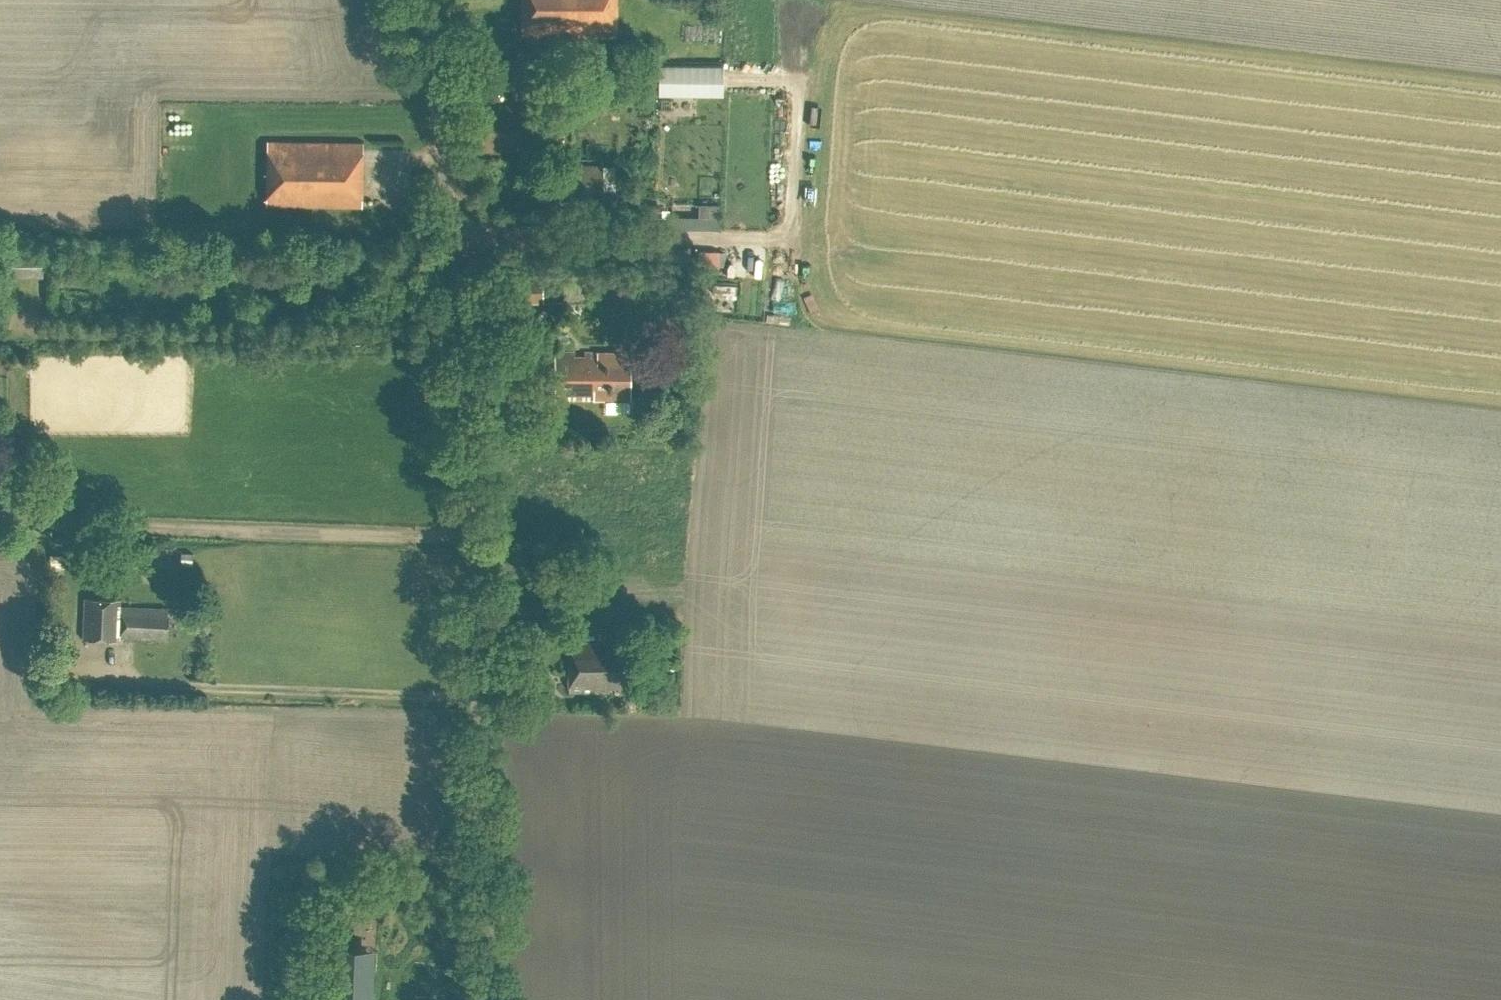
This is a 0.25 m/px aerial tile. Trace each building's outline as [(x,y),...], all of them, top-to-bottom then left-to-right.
[(519,38),(614,39),(615,0),(519,0),(519,38)] [(720,94),(720,62),(653,64),(653,96),(720,94)] [(525,106),(481,106),(482,151),(563,150),(562,116),(556,116),(556,106),(539,106),(539,112),(525,112),(525,106)] [(267,140),(265,204),(361,206),(362,142),(267,140)] [(554,164),(554,197),(579,196),(579,212),(602,212),(602,196),(602,164),(554,164)] [(671,205),(672,228),(719,226),(718,202),(671,205)] [(695,249),(695,266),(718,266),(718,249),(695,249)] [(46,251),(12,252),(13,277),(46,277),(46,251)] [(753,265),(753,252),(725,251),(725,265),(753,265)] [(715,291),(716,271),(704,270),(704,291),(715,291)] [(541,281),(509,281),(509,302),(541,302),(541,281)] [(629,352),(555,353),(555,396),(629,396),(629,352)] [(84,596),(82,636),(118,638),(119,633),(165,635),(166,612),(160,612),(161,605),(119,603),(120,598),(84,596)] [(570,640),(569,690),(610,691),(610,686),(629,686),(630,647),(611,646),(611,641),(570,640)] [(320,999),(374,999),(375,946),(321,944),(320,999)]
